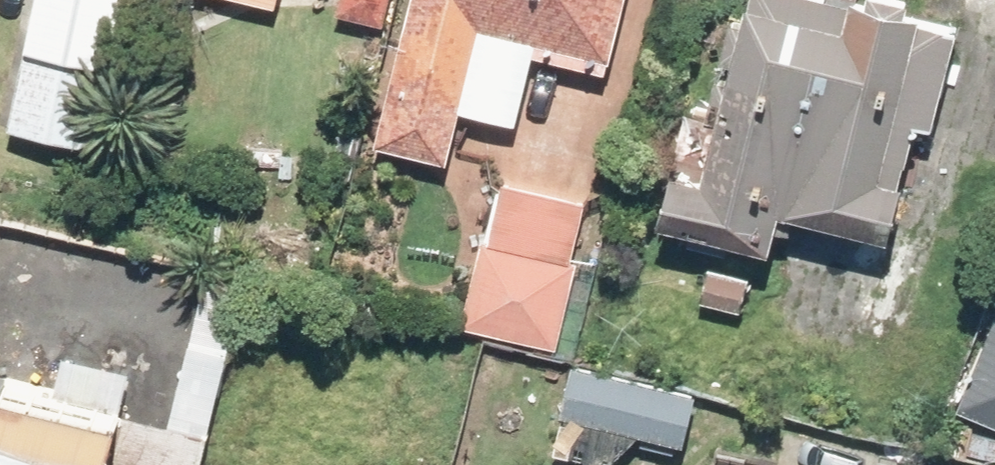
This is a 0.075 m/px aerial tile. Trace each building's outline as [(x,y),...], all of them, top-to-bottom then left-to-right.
[(21,121),(102,140),(135,0),(49,0),(21,121)] [(348,11),(395,20),(400,0),(351,0),(348,11)] [(387,135),(453,151),(467,92),(492,98),(508,28),(547,38),(543,53),(616,70),(632,0),(419,0),(387,135)] [(953,0),(762,0),(731,110),(708,103),(677,210),(706,218),(701,239),(741,250),(747,229),(787,241),(799,198),(902,228),(934,116),(950,120),(982,8),(953,0)] [(599,193),(505,171),(472,316),(567,337),(599,193)] [(307,217),(263,208),(250,271),(293,280),(307,217)] [(973,400),(994,409),(994,348),(973,400)] [(707,387),(581,357),(559,450),(618,464),(649,427),(695,438),(707,387)] [(0,364),(0,464),(107,464),(125,395),(0,364)]
